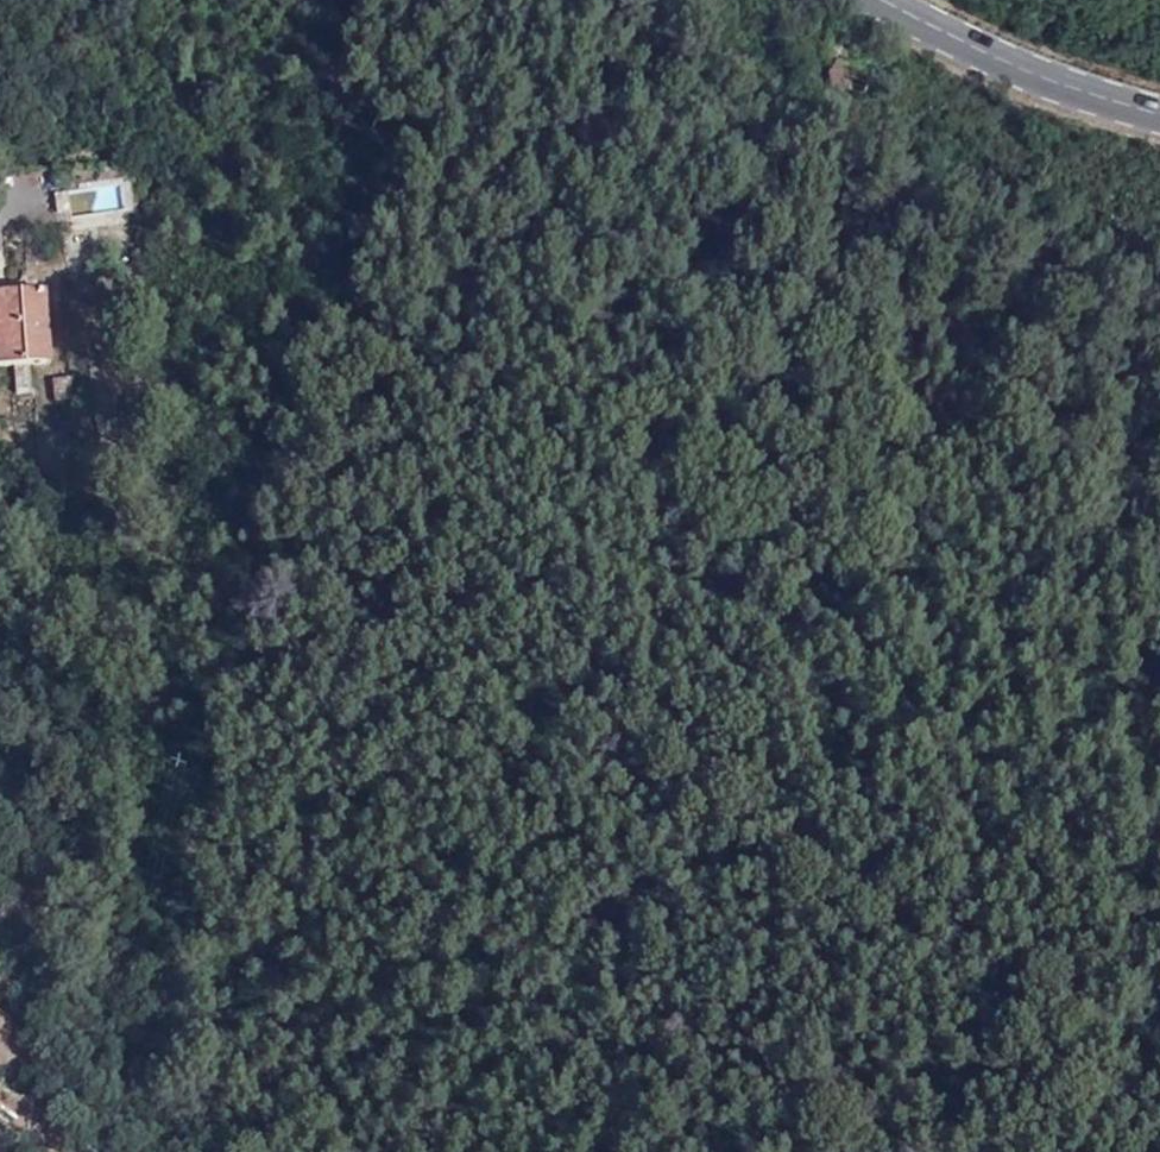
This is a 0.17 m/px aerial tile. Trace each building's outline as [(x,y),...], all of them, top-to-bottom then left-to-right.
[(857,96),(864,76),(827,64),(821,84),(857,96)] [(0,297),(0,344),(2,366),(18,364),(20,393),(37,392),(34,363),(51,362),(46,293),(0,297)]
